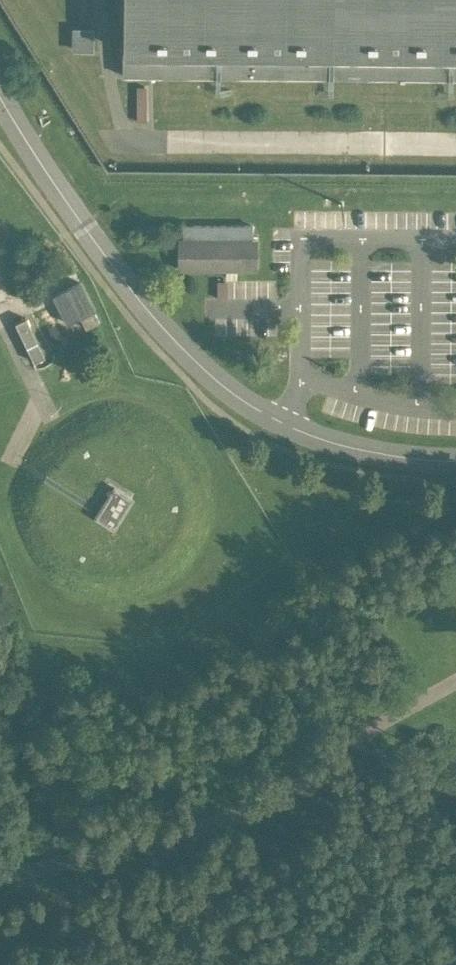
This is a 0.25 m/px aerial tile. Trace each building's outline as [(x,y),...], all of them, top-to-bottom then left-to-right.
[(129,75),(455,73),(455,0),(129,0),(129,75)] [(80,28),(71,27),(71,50),(80,50),(93,51),(93,28),(80,28)] [(141,85),(142,118),(150,118),(149,84),(141,85)] [(182,225),(182,239),(252,238),(252,224),(182,225)] [(182,239),(177,239),(177,241),(177,270),(256,270),(256,238),(252,238),(182,239)] [(79,284),(52,297),(65,326),(93,313),(79,284)] [(34,313),(21,317),(34,358),(47,353),(34,313)] [(132,484),(113,472),(93,503),(112,515),(132,484)]
